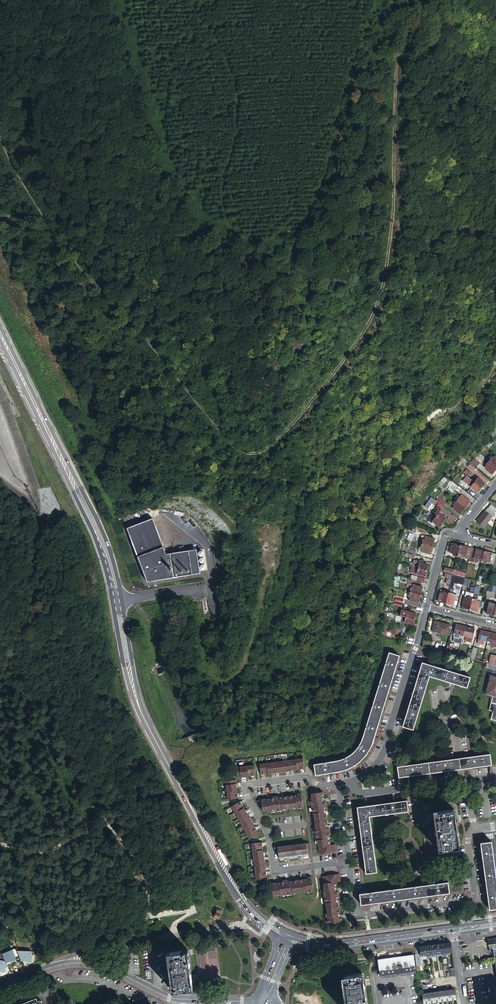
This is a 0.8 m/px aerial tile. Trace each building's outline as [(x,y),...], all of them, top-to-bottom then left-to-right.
[(488,460),(495,466),(495,456),(495,455),(493,458),(491,456),(488,460)] [(488,460),(485,463),(487,465),(485,467),(492,473),(495,469),(495,466),(488,460)] [(475,482),(467,475),(463,480),(470,486),(477,492),(481,487),(475,482)] [(475,482),(481,487),(485,482),(476,475),(473,479),(475,481),(475,482)] [(457,495),(454,498),(456,500),(465,507),(470,501),(461,494),(460,497),(457,495)] [(437,501),(432,498),(426,503),(424,507),(427,509),(429,506),(432,503),(434,504),(437,501)] [(465,507),(456,500),(453,504),(454,505),(452,508),(460,514),(465,507)] [(432,514),(443,521),(446,517),(439,512),(442,508),(438,505),(432,514)] [(477,521),(484,527),(495,513),(495,511),(495,508),(491,505),(488,508),(486,511),(485,511),(477,521)] [(432,514),(429,517),(430,518),(428,521),(434,525),(435,523),(440,526),(443,521),(432,514)] [(152,518),(128,528),(148,581),(201,572),(197,549),(166,554),(152,518)] [(422,542),(432,545),(434,537),(421,534),(420,539),(422,539),(422,542)] [(430,553),(432,545),(422,542),(420,547),(422,547),(421,551),(430,553)] [(457,554),(460,544),(453,542),(451,551),(447,550),(446,553),(453,555),(453,553),(457,554)] [(408,545),(405,544),(403,550),(414,552),(415,548),(408,546),(408,545)] [(468,546),(460,544),(457,554),(467,557),(470,557),(472,548),(472,547),(468,546)] [(484,550),(472,547),(472,548),(470,557),(469,559),(477,561),(477,559),(482,560),(484,550)] [(495,553),(484,550),(482,560),(493,563),(495,553)] [(412,566),(426,569),(428,564),(423,563),(424,560),(420,560),(420,561),(413,559),(412,562),(412,566)] [(425,574),(426,569),(412,566),(411,565),(409,571),(425,574)] [(453,588),(454,582),(462,584),(464,577),(453,575),(450,587),(453,588)] [(411,587),(410,591),(420,593),(422,585),(420,584),(421,581),(410,578),(409,581),(410,582),(409,586),(411,587)] [(438,600),(445,602),(448,591),(444,590),(444,589),(440,588),(438,600)] [(473,597),(470,608),(477,610),(480,599),(477,598),(478,597),(478,593),(479,589),(476,588),(473,597)] [(420,593),(410,591),(408,596),(410,596),(410,599),(418,601),(420,593)] [(448,591),(445,602),(453,604),(456,593),(448,591)] [(462,606),(470,608),(473,597),(468,596),(468,598),(464,597),(462,606)] [(495,606),(495,603),(492,602),(492,604),(489,603),(486,612),(494,614),(495,606)] [(406,615),(414,618),(416,612),(402,608),(400,613),(406,615)] [(389,612),(387,611),(385,623),(392,625),(393,622),(392,621),(393,619),(396,620),(396,621),(398,621),(399,614),(398,613),(398,614),(389,612)] [(413,624),(414,618),(406,615),(399,614),(398,621),(401,622),(402,621),(403,621),(413,624)] [(450,624),(435,620),(432,630),(448,633),(450,624)] [(464,633),(466,625),(457,622),(454,635),(456,636),(459,636),(460,632),(464,633)] [(474,627),(466,625),(464,633),(466,634),(466,638),(471,639),(474,627)] [(484,638),(488,639),(490,631),(481,628),(478,641),(483,642),(484,638)] [(224,632),(222,630),(216,634),(214,632),(206,637),(209,644),(209,645),(228,639),(224,632)] [(488,639),(489,640),(491,640),(491,643),(495,644),(495,642),(495,632),(490,631),(488,639)] [(462,642),(464,633),(460,632),(459,636),(456,636),(454,635),(453,638),(454,640),(462,642)] [(409,635),(401,633),(400,636),(403,637),(402,640),(407,641),(409,635)] [(433,641),(431,648),(444,651),(446,641),(441,640),(441,643),(433,641)] [(455,646),(448,644),(446,652),(454,653),(455,647),(455,646)] [(399,654),(389,651),(361,739),(356,748),(353,752),(348,755),(333,760),(314,763),(316,774),(346,768),(353,765),(363,757),(367,751),(372,740),(399,654)] [(422,661),(416,681),(417,681),(414,692),(413,691),(408,707),(409,708),(406,718),(405,717),(402,726),(413,729),(430,674),(448,680),(449,679),(459,682),(459,683),(467,686),(470,675),(422,661)] [(495,695),(495,676),(491,674),(486,693),(493,695),(495,695)] [(489,753),(470,755),(472,766),(491,763),(489,753)] [(472,766),(470,755),(447,758),(449,769),(472,766)] [(304,766),(303,758),(259,764),(260,772),(304,766)] [(449,769),(447,758),(397,765),(398,776),(449,769)] [(237,777),(241,777),(241,774),(255,773),(254,765),(243,766),(243,765),(235,766),(237,777)] [(228,799),(236,798),(234,784),(236,783),(236,779),(224,781),(225,789),(227,788),(228,799)] [(317,789),(310,789),(312,801),(311,801),(313,813),(314,813),(316,827),(315,828),(317,840),(318,840),(320,851),(325,850),(326,853),(334,852),(334,849),(335,849),(334,845),(330,845),(330,840),(328,841),(327,836),(330,836),(329,828),(326,828),(325,824),(327,824),(326,814),(324,814),(323,810),(326,809),(325,801),(322,802),(321,797),(323,797),(323,792),(322,792),(317,793),(317,789)] [(303,807),(301,793),(297,793),(297,796),(293,797),(293,795),(283,797),(283,798),(278,799),(278,796),(270,797),(271,800),(266,801),(266,799),(257,800),(257,802),(259,805),(262,805),(263,811),(270,810),(270,812),(282,810),(282,808),(297,806),(297,807),(303,807)] [(357,806),(360,825),(361,825),(362,836),(361,836),(363,853),(364,853),(366,864),(365,864),(366,872),(377,871),(369,816),(389,813),(389,811),(400,810),(400,811),(408,810),(407,799),(357,806)] [(240,801),(239,802),(257,834),(259,833),(254,824),(254,822),(251,817),(250,817),(240,801)] [(257,834),(239,802),(232,806),(251,838),(257,834)] [(454,829),(456,829),(453,808),(437,810),(437,808),(433,809),(433,811),(435,811),(439,843),(456,840),(454,829)] [(458,846),(456,829),(454,829),(456,840),(439,843),(435,811),(433,811),(438,849),(458,846)] [(482,850),(483,850),(484,861),(483,861),(485,877),(487,877),(488,888),(487,888),(490,908),(495,907),(495,874),(491,841),(481,842),(482,850)] [(311,852),(310,842),(278,847),(280,858),(282,860),(285,859),(285,856),(288,856),(289,857),(291,858),(297,858),(299,855),(299,854),(303,854),(303,857),(307,856),(309,854),(308,853),(311,852)] [(265,879),(260,843),(253,844),(257,880),(265,879)] [(336,882),(339,881),(339,876),(338,876),(338,873),(329,874),(330,878),(324,879),(326,890),(324,890),(326,903),(327,902),(329,917),(328,917),(329,923),(343,921),(343,918),(339,918),(339,914),(341,913),(339,903),(337,904),(337,899),(340,898),(339,891),(336,891),(335,887),(337,886),(336,882)] [(277,883),(272,883),(274,895),(281,894),(281,895),(293,893),(293,892),(308,890),(308,891),(314,890),(312,876),(308,877),(308,880),(304,881),(304,879),(293,880),(294,882),(289,883),(289,880),(282,881),(282,884),(278,884),(277,883)] [(450,891),(448,881),(359,892),(361,903),(450,891)] [(495,952),(494,937),(488,938),(486,938),(488,951),(489,950),(492,952),(495,952)] [(417,953),(415,953),(417,969),(423,968),(422,958),(422,957),(423,957),(423,958),(426,957),(426,955),(427,954),(425,944),(416,946),(417,953)] [(17,961),(22,959),(18,950),(17,947),(3,953),(4,956),(8,965),(12,963),(17,961)] [(187,949),(167,952),(172,990),(192,987),(187,949)] [(18,950),(22,959),(31,959),(31,950),(18,950)] [(395,956),(377,958),(379,970),(415,965),(414,954),(402,955),(401,953),(395,954),(395,956)] [(415,965),(379,970),(379,975),(381,976),(382,977),(396,975),(398,973),(400,974),(414,972),(416,969),(415,965)] [(343,974),(348,1003),(359,1003),(365,1003),(363,992),(365,992),(363,978),(362,971),(357,972),(357,973),(354,973),(354,972),(343,974)]
